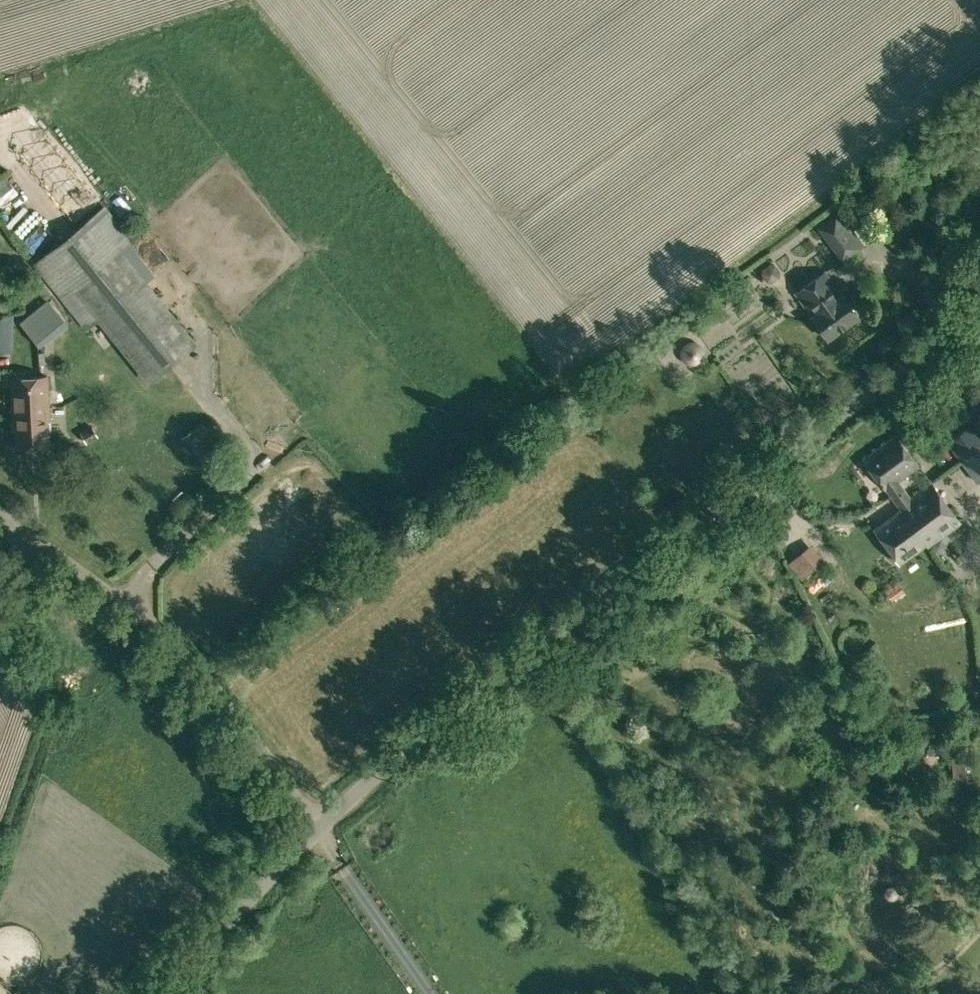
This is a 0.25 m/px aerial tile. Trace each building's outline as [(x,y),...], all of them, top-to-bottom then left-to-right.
[(194,343),(119,251),(133,241),(105,206),(33,262),(86,330),(101,319),(149,379),(194,343)] [(818,228),(842,262),(863,247),(839,213),(818,228)] [(38,223),(27,230),(36,244),(47,238),(38,223)] [(770,264),(763,268),(763,273),(767,279),(772,280),(778,275),(779,271),(774,265),(770,264)] [(811,315),(827,338),(858,316),(842,293),(841,293),(825,271),(795,292),(811,315)] [(749,296),(741,284),(734,289),(742,301),(749,296)] [(12,351),(13,313),(8,314),(8,288),(0,288),(0,351),(12,351)] [(16,428),(16,446),(48,445),(47,419),(48,419),(47,375),(11,377),(12,411),(13,428),(16,428)] [(976,482),(979,479),(979,430),(973,420),(946,440),(976,482)] [(87,440),(97,434),(91,424),(81,430),(87,440)] [(864,458),(899,506),(912,495),(932,482),(930,481),(909,496),(898,481),(918,465),(896,435),(864,458)] [(874,528),(899,562),(926,542),(928,545),(960,522),(932,482),(912,495),(899,506),(901,508),(874,528)] [(793,563),(808,576),(826,554),(811,541),(793,563)] [(897,581),(884,590),(891,600),(904,590),(897,581)] [(930,636),(975,629),(973,615),(927,623),(930,636)] [(865,665),(854,658),(848,669),(858,675),(865,665)] [(964,761),(952,762),(954,790),(967,789),(964,761)]
